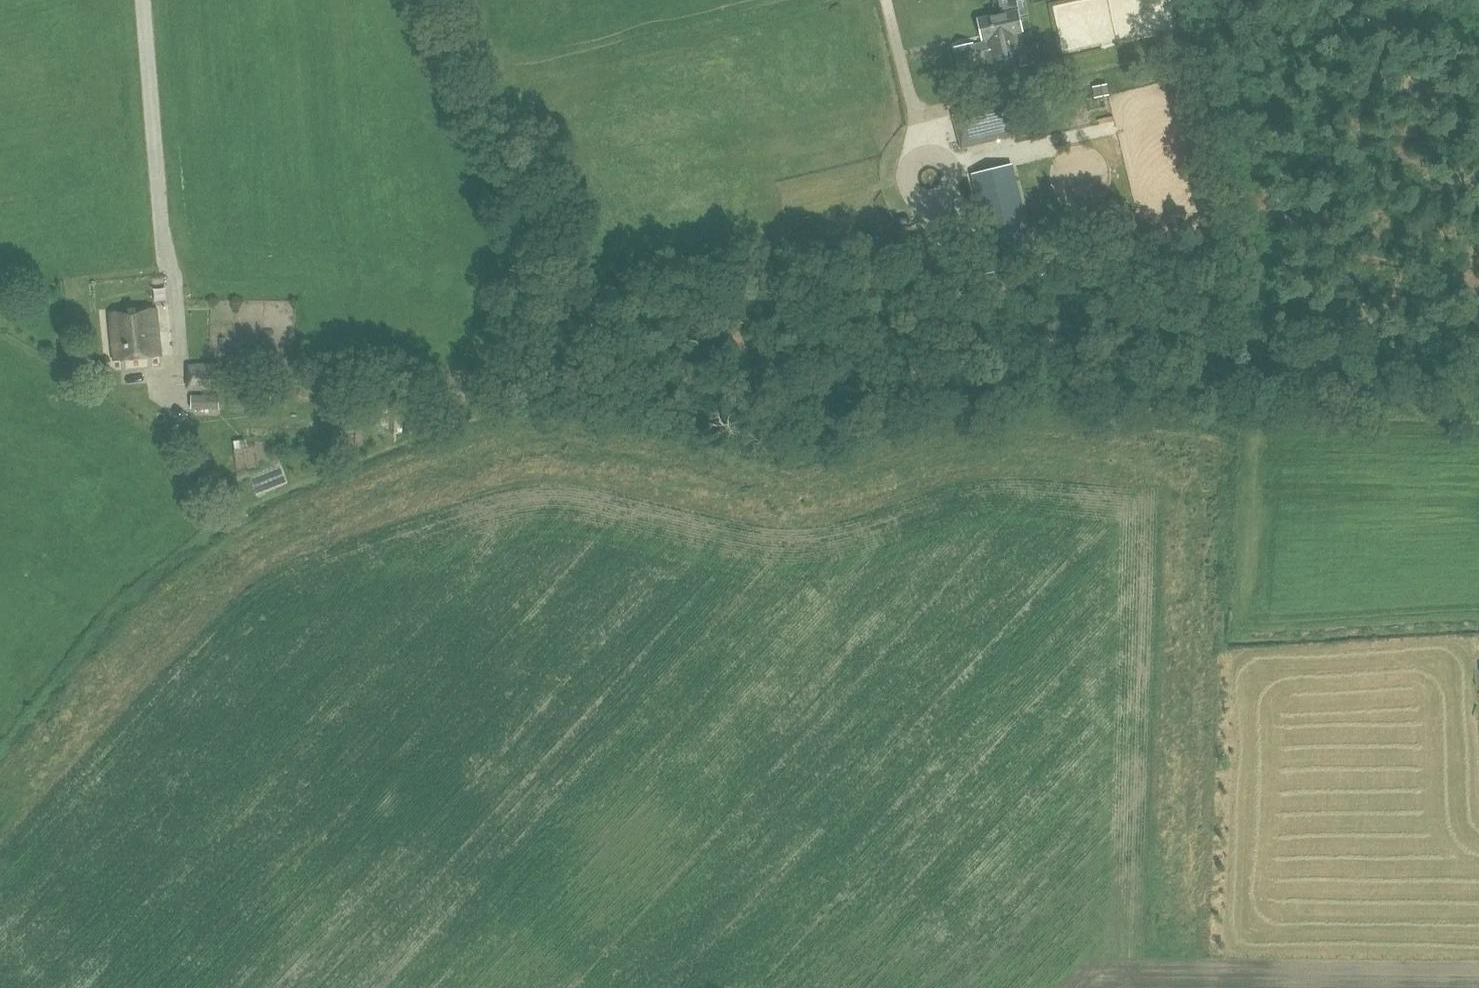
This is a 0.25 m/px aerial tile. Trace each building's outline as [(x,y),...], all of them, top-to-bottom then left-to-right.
[(980,81),(974,55),(987,52),(992,73),(1027,66),(1020,31),(1021,31),(1017,12),(978,20),(982,39),(984,39),(986,45),(973,47),(972,45),(956,49),(963,85),(980,81)] [(970,156),(1013,146),(1003,102),(960,112),(970,156)] [(990,239),(998,237),(1009,281),(1048,272),(1037,227),(1028,229),(1017,186),(1028,183),(1022,163),(974,175),(990,239)] [(114,360),(159,357),(155,309),(110,313),(114,360)]
